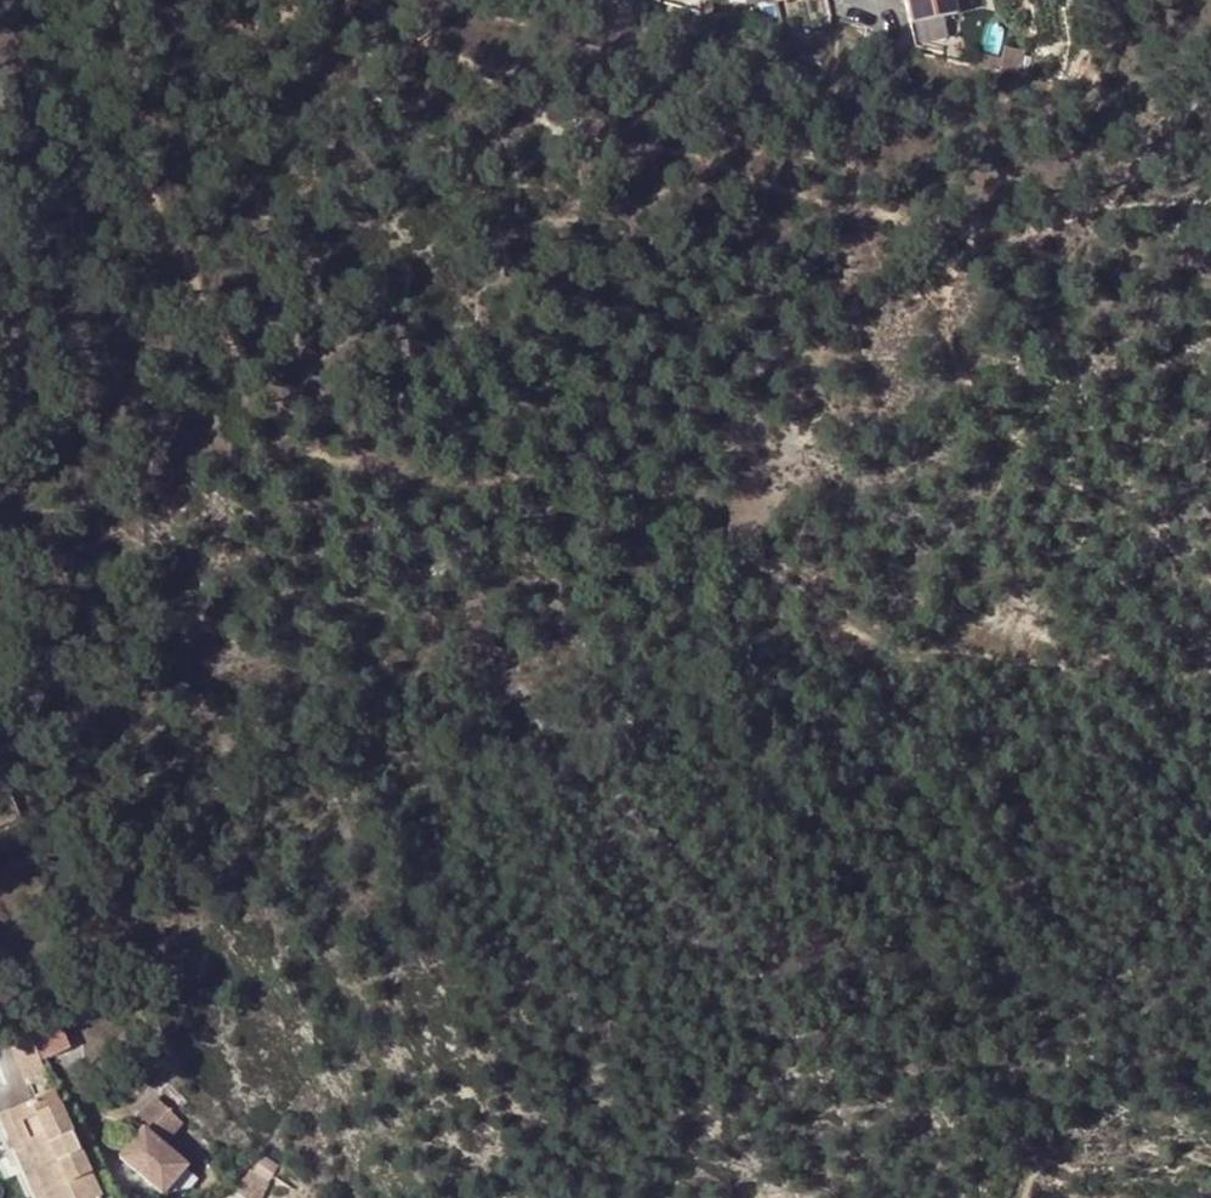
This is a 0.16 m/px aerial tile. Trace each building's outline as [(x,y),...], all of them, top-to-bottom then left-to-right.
[(916,23),(921,44),(953,37),(948,15),(963,10),(961,0),(912,0),(911,0),(916,23)] [(55,1004),(21,1018),(39,1059),(70,1045),(55,1004)] [(21,1018),(3,1025),(23,1076),(43,1068),(39,1059),(21,1018)] [(0,1112),(0,1136),(28,1197),(103,1197),(53,1087),(0,1112)] [(156,1094),(134,1117),(143,1125),(120,1154),(162,1189),(186,1161),(186,1160),(163,1141),(182,1119),(156,1094)]
